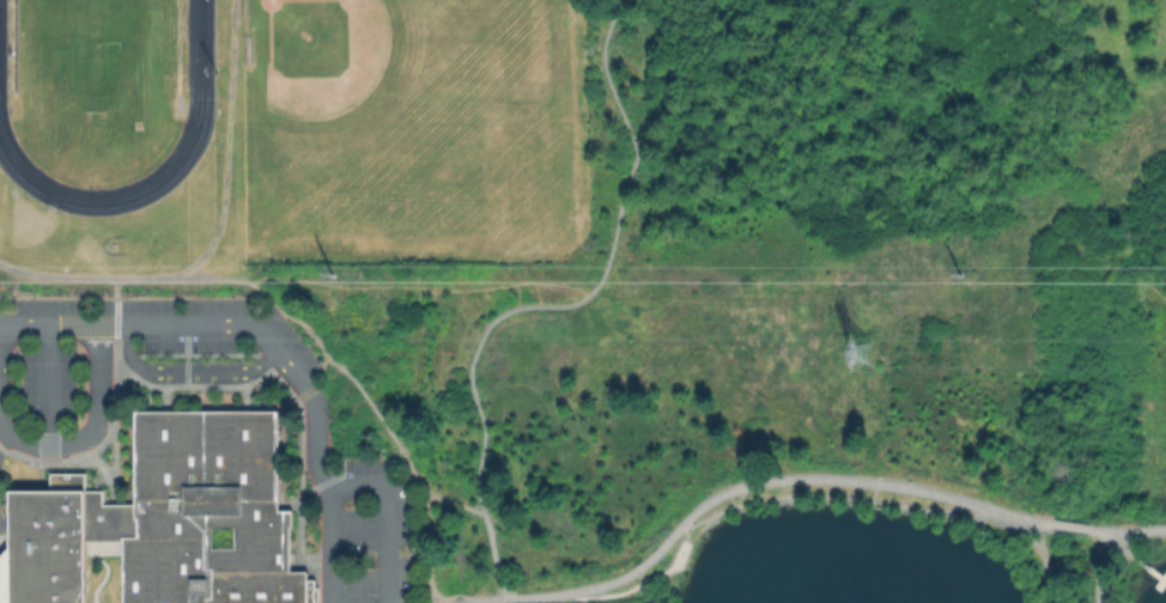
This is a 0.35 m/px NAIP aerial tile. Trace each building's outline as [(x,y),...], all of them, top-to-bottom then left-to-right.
[(312,579),(312,602),(121,602),(120,541),(84,541),(84,602),(0,602),(0,553),(7,546),(7,489),(48,488),(48,471),(84,471),(83,488),(99,488),(101,502),(132,501),(133,409),(274,409),(275,508),(292,508),(292,524),(287,525),(287,571),(305,570),(304,578),(312,579)]
